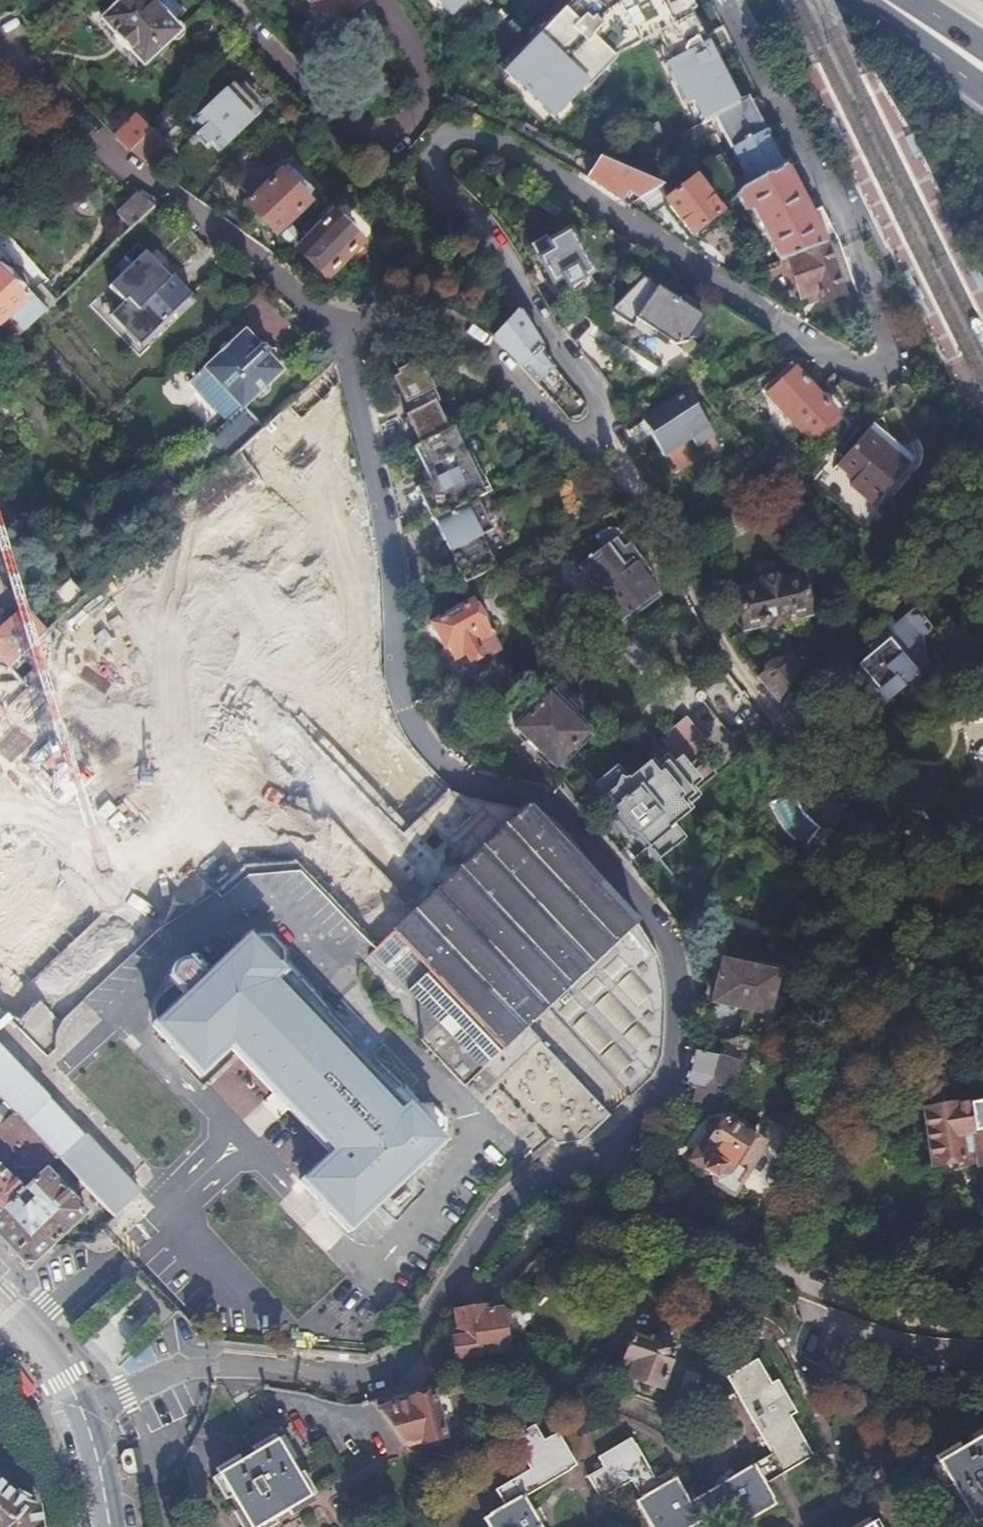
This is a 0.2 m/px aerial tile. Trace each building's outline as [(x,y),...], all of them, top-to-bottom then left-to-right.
[(99,19),(140,64),(176,33),(147,0),(120,0),(99,19)] [(309,9),(305,13),(323,36),(335,27),(343,21),(341,18),(362,1),(361,0),(303,0),(309,9)] [(454,16),(470,0),(438,0),(454,16)] [(503,73),(553,122),(614,54),(656,35),(702,124),(711,117),(728,150),(762,130),(744,99),(737,104),(715,61),(735,54),(713,10),(694,16),(685,0),(573,0),(503,73)] [(347,26),(343,21),(335,27),(339,32),(347,26)] [(9,70),(2,77),(7,82),(0,89),(0,98),(6,105),(25,86),(9,70)] [(183,127),(214,156),(257,111),(226,82),(183,127)] [(115,137),(129,147),(145,128),(130,115),(113,135),(115,137)] [(782,167),(795,161),(792,154),(775,122),(762,130),(728,150),(741,173),(728,180),(734,192),(782,167)] [(145,128),(129,147),(147,161),(165,140),(147,125),(145,128)] [(245,145),(216,170),(241,199),(270,174),(245,145)] [(80,153),(76,147),(62,159),(69,164),(80,153)] [(657,191),(592,160),(583,177),(587,179),(616,198),(619,200),(626,190),(641,200),(657,191)] [(805,251),(837,239),(837,237),(820,205),(807,212),(782,167),(734,192),(732,197),(741,212),(748,209),(775,261),(782,259),(805,251)] [(689,183),(683,175),(672,182),(657,191),(688,234),(717,213),(692,181),(689,183)] [(253,192),(252,199),(259,207),(254,211),(276,235),(308,207),(287,182),(282,186),(276,179),(270,177),(253,192)] [(129,230),(154,206),(137,194),(115,215),(129,230)] [(305,245),(312,254),(320,264),(329,275),(349,259),(355,267),(369,256),(338,218),(305,245)] [(538,237),(525,247),(548,280),(557,274),(574,298),(589,279),(584,271),(586,268),(561,231),(543,243),(538,237)] [(855,290),(837,239),(805,251),(782,259),(797,299),(813,294),(817,303),(855,290)] [(168,279),(158,268),(136,244),(124,254),(130,262),(107,283),(122,301),(127,297),(135,306),(128,313),(147,332),(189,294),(173,275),(168,279)] [(320,264),(312,254),(308,257),(316,266),(320,264)] [(13,337),(46,307),(1,258),(0,260),(0,323),(13,337)] [(643,278),(610,311),(632,327),(638,319),(674,344),(689,344),(706,319),(643,278)] [(532,334),(517,313),(491,336),(499,342),(508,353),(518,364),(521,367),(531,360),(544,374),(554,366),(551,362),(543,350),(532,334)] [(219,354),(207,366),(244,406),(259,393),(265,394),(271,390),(270,383),(294,361),(284,350),(285,342),(279,341),(278,346),(271,346),(268,343),(261,343),(256,349),(253,344),(256,341),(245,330),(232,343),(226,341),(220,347),(219,354)] [(420,538),(444,588),(476,573),(464,547),(475,541),(460,509),(469,505),(436,436),(431,439),(418,412),(423,410),(402,366),(398,367),(397,363),(378,372),(383,383),(377,386),(384,401),(394,421),(390,424),(404,452),(397,455),(414,490),(400,496),(420,538)] [(794,365),(772,384),(776,388),(798,369),(794,365)] [(766,388),(791,416),(819,393),(798,369),(776,388),(772,384),(766,388)] [(684,392),(641,422),(645,428),(666,456),(677,448),(674,445),(690,434),(697,444),(713,432),(684,392)] [(819,393),(791,416),(814,443),(819,438),(816,433),(838,414),(824,399),(819,393)] [(394,421),(384,401),(380,403),(390,424),(394,421)] [(250,442),(313,539),(361,508),(298,411),(250,442)] [(872,428),(840,460),(856,476),(852,481),(873,502),(909,466),(872,428)] [(472,816),(341,675),(387,633),(262,499),(176,580),(431,854),(472,816)] [(956,542),(943,552),(950,561),(963,551),(956,542)] [(634,635),(666,609),(658,599),(660,597),(632,564),(625,569),(606,547),(579,571),(634,635)] [(758,584),(739,588),(748,628),(812,613),(801,573),(782,577),(777,573),(761,577),(758,584)] [(472,600),(434,622),(445,644),(449,642),(457,655),(465,650),(468,658),(496,643),(472,600)] [(8,668),(44,634),(21,609),(4,625),(0,621),(0,660),(8,668)] [(886,645),(878,642),(871,648),(875,655),(861,667),(883,690),(892,684),(897,688),(904,683),(926,679),(936,670),(930,663),(927,651),(920,643),(931,633),(927,627),(927,623),(921,615),(913,617),(911,614),(899,624),(900,634),(892,640),(886,645)] [(886,635),(878,642),(886,645),(892,640),(886,635)] [(653,654),(637,636),(621,649),(636,668),(653,654)] [(783,652),(762,677),(779,704),(802,667),(791,651),(783,652)] [(549,697),(515,726),(550,767),(584,738),(549,697)] [(265,708),(158,809),(206,861),(263,808),(282,828),(273,837),(358,928),(392,896),(286,782),(312,758),(265,708)] [(29,870),(108,792),(61,745),(41,765),(1,725),(3,723),(0,720),(0,841),(29,870)] [(612,766),(590,785),(610,808),(608,810),(612,815),(610,818),(625,836),(628,834),(632,839),(634,837),(656,863),(684,839),(672,826),(691,810),(688,806),(699,797),(693,788),(700,782),(680,757),(672,764),(665,755),(652,765),(649,761),(624,780),(612,766)] [(794,793),(772,804),(785,827),(807,845),(800,857),(825,873),(847,840),(824,827),(808,813),(794,793)] [(513,808),(356,964),(407,1019),(465,1082),(487,1063),(560,1140),(565,1136),(584,1146),(608,1131),(617,1116),(601,1097),(536,1023),(548,1008),(630,1095),(652,1078),(662,1053),(666,1017),(664,988),(659,957),(636,921),(569,842),(543,816),(513,808)] [(7,869),(16,861),(0,844),(0,861),(7,869)] [(406,908),(427,889),(415,875),(394,894),(406,908)] [(156,1023),(203,1074),(236,1044),(277,1089),(292,1106),(335,1152),(303,1182),(350,1233),(447,1143),(443,1139),(449,1132),(452,1121),(437,1105),(424,1102),(421,1099),(381,1055),(372,1063),(330,1017),(338,1010),(295,963),(294,962),(290,947),(274,931),(264,934),(258,939),(253,934),(208,975),(194,959),(174,977),(189,993),(156,1023)] [(734,1033),(763,1038),(796,984),(773,978),(774,972),(724,958),(713,992),(742,1001),(734,1033)] [(693,1040),(691,1050),(712,1057),(717,1040),(717,1039),(695,1033),(693,1040)] [(115,1218),(140,1193),(89,1137),(83,1142),(47,1104),(50,1101),(0,1047),(0,1097),(16,1113),(59,1160),(115,1218)] [(712,1057),(691,1050),(690,1055),(688,1061),(685,1068),(684,1071),(682,1076),(694,1079),(690,1096),(710,1102),(716,1085),(725,1088),(732,1062),(712,1057)] [(292,1106),(277,1089),(262,1104),(277,1120),(292,1106)] [(16,1113),(0,1097),(0,1129),(16,1113)] [(59,1160),(16,1113),(0,1129),(0,1138),(23,1163),(18,1167),(15,1184),(0,1168),(0,1215),(12,1204),(26,1191),(47,1171),(59,1160)] [(713,1126),(689,1161),(707,1175),(711,1184),(726,1195),(758,1152),(740,1139),(741,1136),(721,1122),(716,1128),(713,1126)] [(937,1129),(938,1182),(980,1181),(981,1189),(982,1189),(982,1128),(965,1129),(962,1122),(946,1122),(941,1127),(941,1129),(937,1129)] [(54,1246),(86,1214),(47,1171),(26,1191),(34,1200),(21,1212),(12,1204),(0,1215),(0,1241),(28,1270),(54,1246)] [(458,1336),(453,1337),(456,1358),(496,1351),(493,1331),(511,1328),(508,1310),(490,1313),(488,1303),(481,1305),(479,1294),(463,1298),(464,1308),(454,1310),(458,1336)] [(637,1339),(628,1365),(637,1369),(634,1379),(667,1391),(681,1350),(677,1349),(679,1343),(662,1337),(660,1343),(656,1342),(654,1345),(637,1339)] [(754,1362),(725,1379),(782,1474),(812,1456),(786,1414),(792,1410),(775,1382),(769,1385),(754,1362)] [(20,1402),(36,1390),(19,1367),(2,1379),(20,1402)] [(691,1406),(701,1376),(685,1371),(675,1401),(691,1406)] [(433,1384),(376,1400),(390,1424),(404,1447),(423,1440),(425,1444),(448,1438),(433,1384)] [(483,1516),(490,1526),(537,1526),(521,1501),(566,1473),(547,1439),(539,1444),(530,1430),(510,1442),(525,1470),(496,1487),(506,1504),(483,1516)] [(933,1468),(967,1526),(977,1526),(982,1523),(982,1439),(933,1468)] [(215,1473),(248,1526),(253,1526),(305,1495),(270,1440),(215,1473)] [(585,1481),(599,1502),(631,1484),(640,1501),(634,1505),(647,1526),(697,1526),(718,1514),(726,1526),(728,1526),(768,1502),(759,1488),(773,1480),(762,1462),(688,1505),(669,1473),(653,1482),(628,1442),(596,1461),(602,1471),(585,1481)] [(0,1484),(0,1526),(39,1526),(36,1507),(28,1504),(24,1502),(15,1496),(7,1491),(0,1484)]
